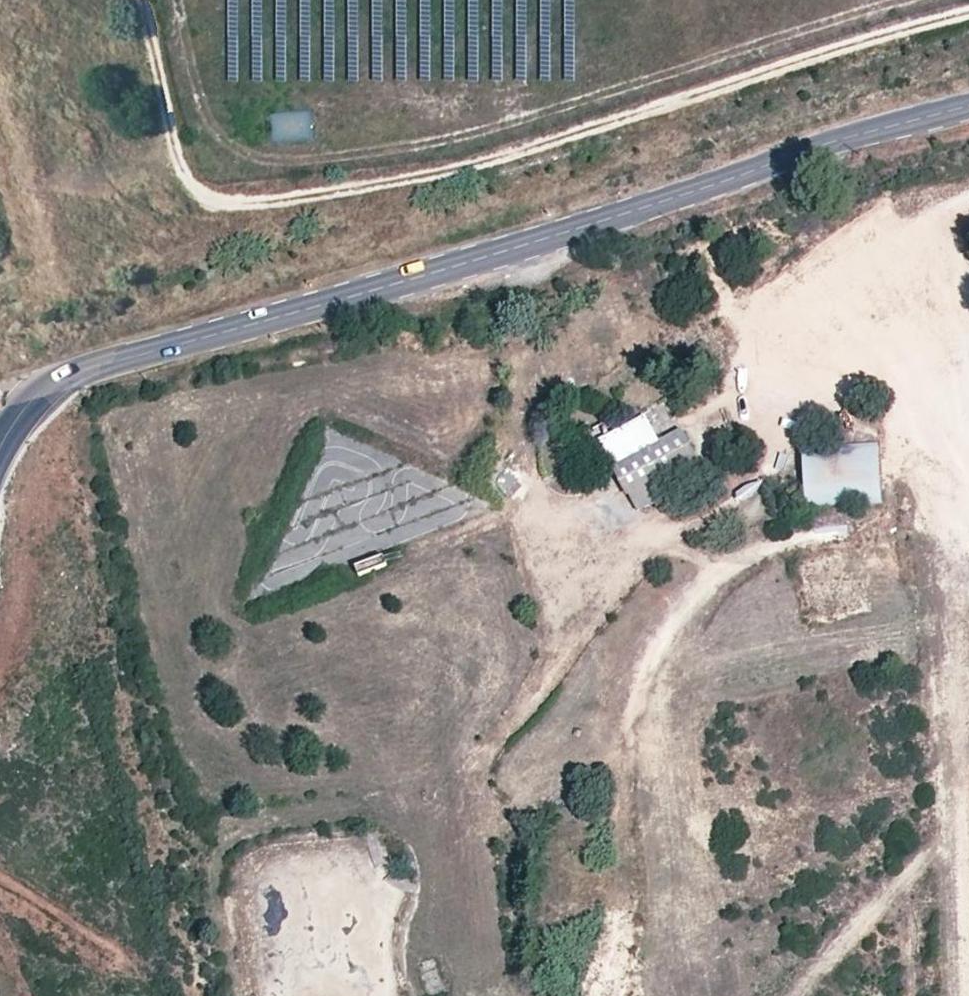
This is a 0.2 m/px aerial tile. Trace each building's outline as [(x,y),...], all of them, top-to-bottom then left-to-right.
[(273,141),(312,140),(311,111),(271,112),(273,141)] [(700,461),(684,429),(660,440),(648,418),(603,442),(641,513),(673,496),(665,480),(700,461)] [(880,444),(804,448),(807,508),(884,504),(880,444)] [(501,489),(517,491),(519,474),(503,472),(501,489)] [(392,564),(387,553),(359,566),(363,576),(392,564)]
